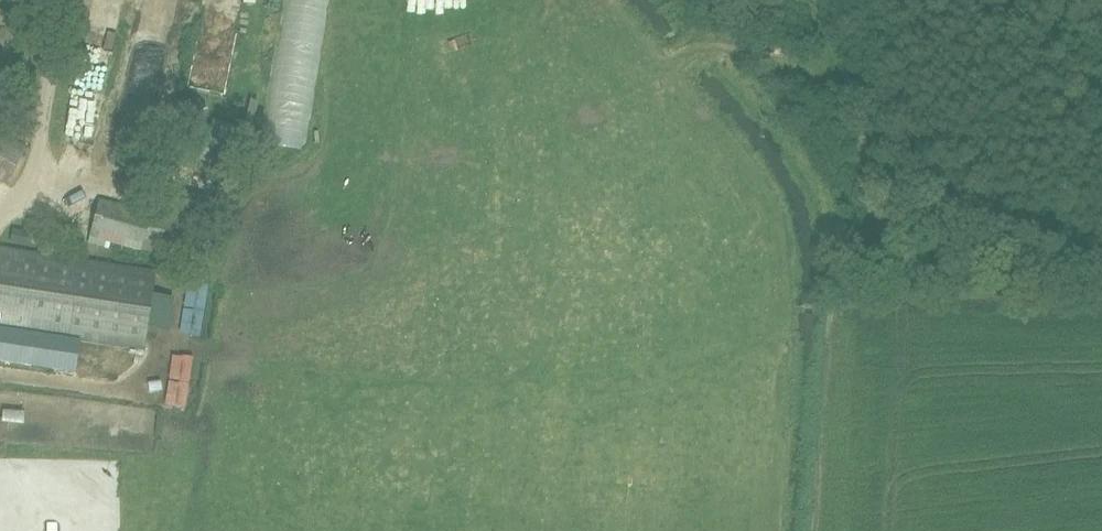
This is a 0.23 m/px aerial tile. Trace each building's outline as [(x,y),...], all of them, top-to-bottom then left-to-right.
[(205,154),(231,160),(238,133),(212,127),(205,154)] [(0,134),(0,180),(9,184),(27,147),(0,134)] [(209,226),(99,199),(90,235),(199,263),(209,226)] [(15,251),(0,248),(0,329),(72,340),(140,352),(155,271),(15,251)] [(160,293),(159,336),(180,336),(181,294),(160,293)] [(0,336),(0,362),(73,373),(77,347),(0,336)]
